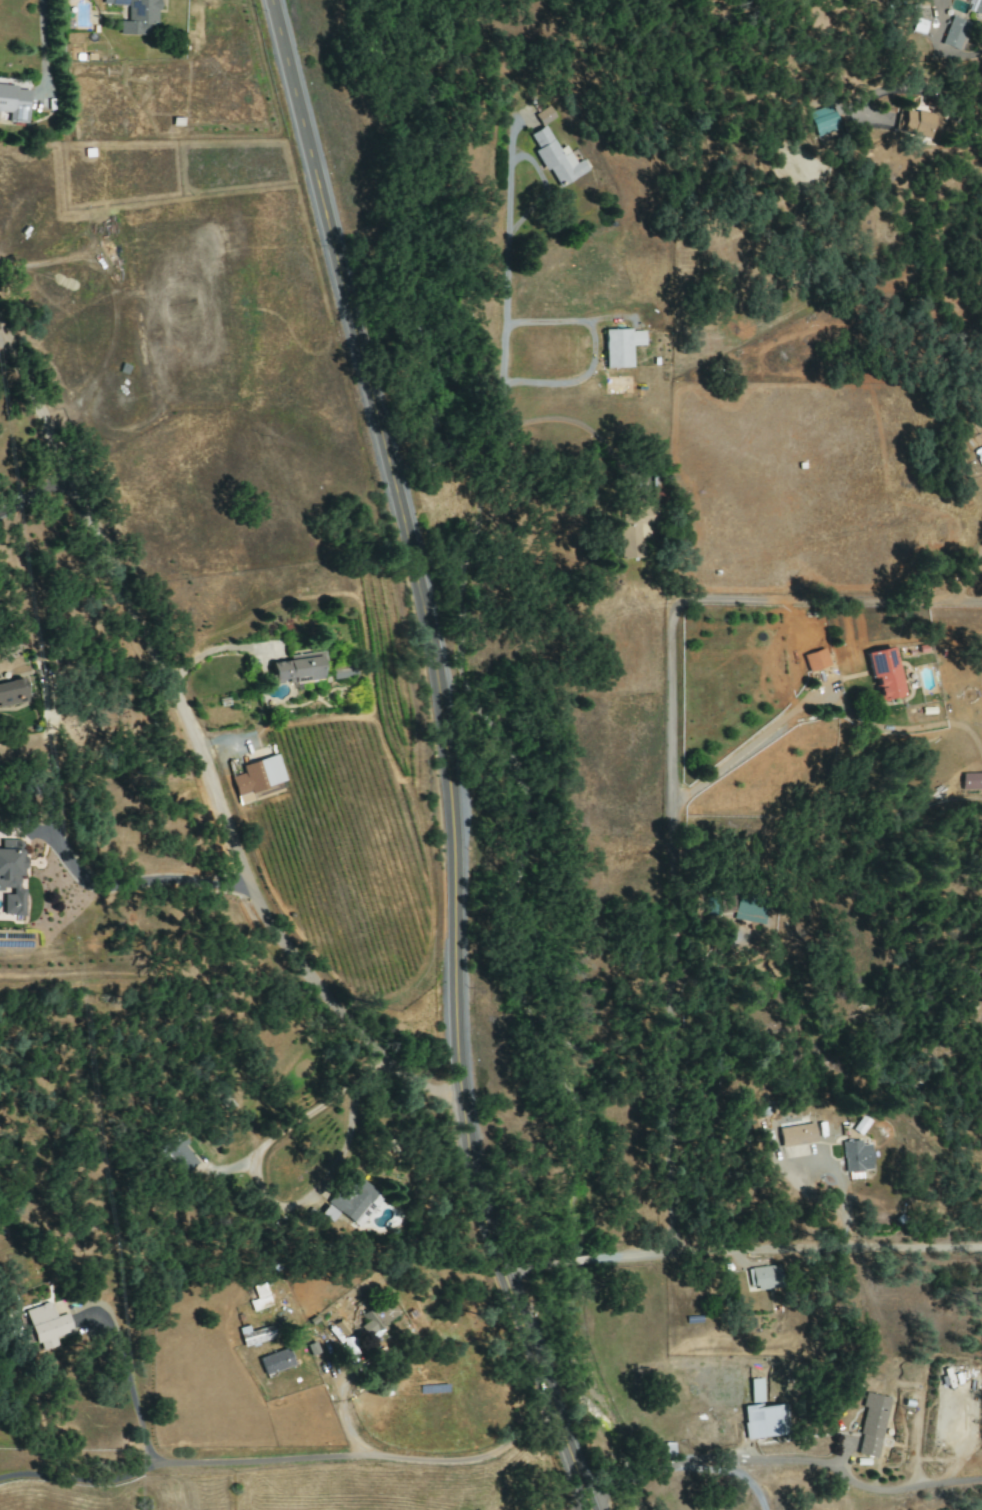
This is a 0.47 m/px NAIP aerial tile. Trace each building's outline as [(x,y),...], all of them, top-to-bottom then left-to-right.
[(101,5),(127,6),(126,22),(119,21),(118,35),(147,35),(147,24),(156,24),(157,0),(102,0),(101,5)] [(966,3),(957,0),(950,0),(948,7),(981,18),(981,0),(967,0),(966,3)] [(939,44),(957,51),(968,24),(950,16),(939,44)] [(27,87),(0,86),(0,112),(7,113),(7,120),(25,121),(27,87)] [(837,129),(829,105),(806,113),(815,137),(837,129)] [(558,118),(553,106),(536,114),(541,126),(558,118)] [(930,137),(933,114),(904,110),(902,134),(930,137)] [(588,171),(582,159),(575,163),(566,145),(558,149),(545,126),(529,134),(536,148),(533,150),(544,171),(548,169),(557,186),(588,171)] [(604,368),(631,367),(630,346),(643,345),(643,329),(603,330),(604,368)] [(980,467),(981,467),(981,447),(973,451),(980,467)] [(808,673),(829,666),(823,648),(802,655),(808,673)] [(870,679),(874,678),(878,701),(901,697),(892,648),(865,653),(870,679)] [(287,656),(287,660),(270,663),(272,682),(292,679),(293,683),(324,679),(320,651),(287,656)] [(25,702),(22,680),(0,683),(0,705),(25,702)] [(284,784),(278,756),(240,764),(242,774),(230,776),(235,796),(284,784)] [(959,773),(960,790),(981,790),(981,773),(959,773)] [(11,891),(11,894),(2,894),(2,915),(23,915),(23,888),(18,888),(18,877),(22,877),(22,840),(0,840),(0,891),(11,891)] [(732,919),(764,925),(768,903),(720,893),(716,910),(733,914),(732,919)] [(780,1148),(815,1142),(811,1123),(777,1129),(780,1148)] [(163,1143),(181,1173),(197,1164),(180,1134),(163,1143)] [(842,1172),(869,1171),(868,1144),(858,1145),(858,1140),(841,1141),(842,1172)] [(327,1203),(359,1227),(383,1197),(353,1175),(343,1189),(340,1186),(327,1203)] [(319,1214),(330,1222),(338,1213),(327,1204),(319,1214)] [(780,1287),(778,1265),(747,1268),(749,1290),(780,1287)] [(271,1305),(263,1283),(252,1287),(257,1299),(249,1302),(253,1312),(271,1305)] [(365,1321),(358,1327),(369,1339),(397,1313),(382,1296),(360,1315),(365,1321)] [(42,1350),(59,1346),(56,1337),(73,1333),(67,1314),(54,1317),(50,1303),(24,1310),(34,1344),(40,1342),(42,1350)] [(248,1331),(247,1326),(238,1328),(242,1346),(274,1340),(272,1326),(248,1331)] [(257,1358),(264,1376),(292,1366),(286,1348),(257,1358)] [(751,1403),(764,1402),(762,1378),(749,1380),(751,1403)] [(889,1398),(863,1393),(860,1407),(864,1408),(855,1454),(877,1458),(889,1398)] [(742,1408),(745,1439),(788,1434),(784,1403),(742,1408)]
